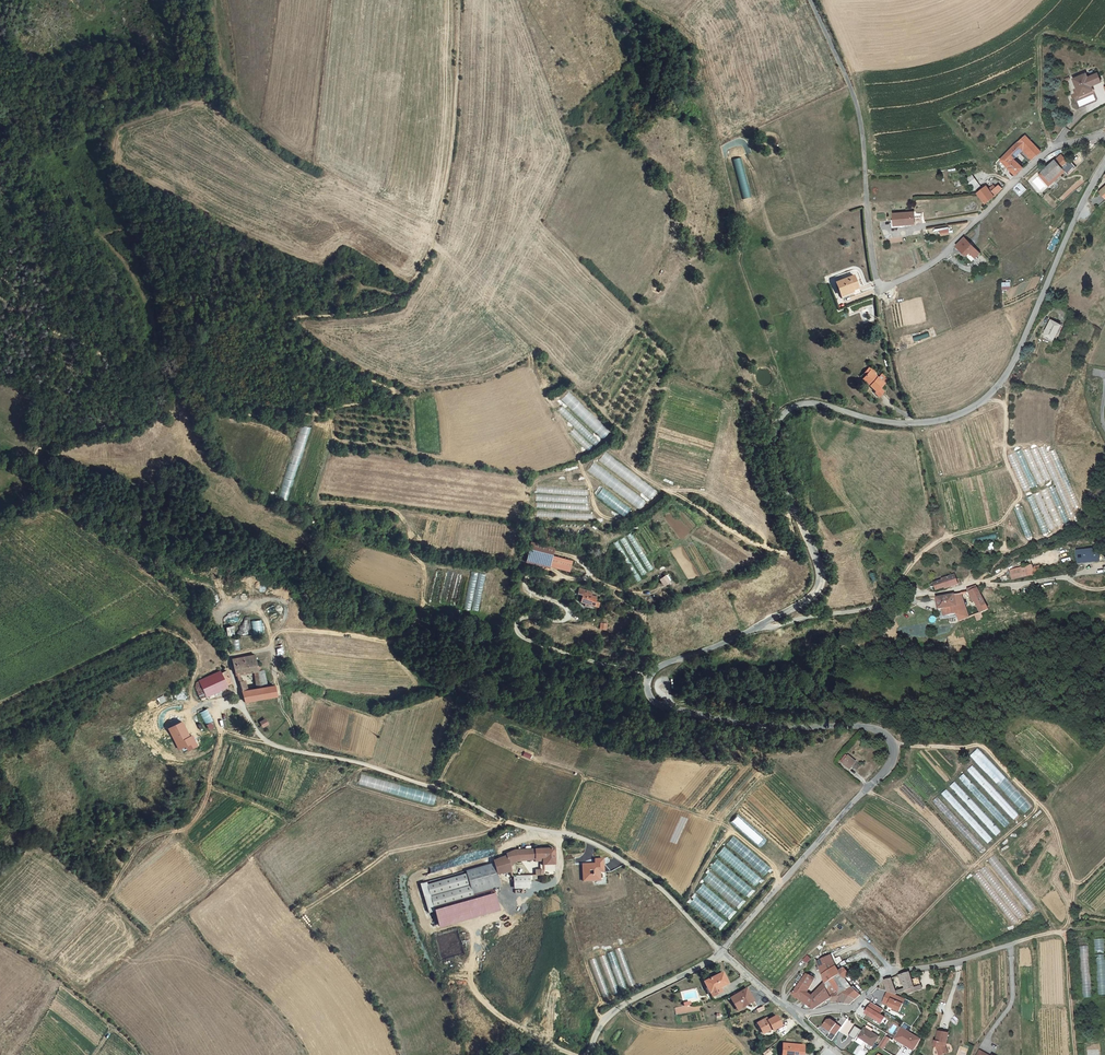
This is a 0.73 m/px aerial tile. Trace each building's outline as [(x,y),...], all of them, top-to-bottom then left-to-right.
[(1083,74),(1069,79),(1074,91),(1081,89),(1082,93),(1089,91),(1087,86),(1098,83),(1095,74),(1085,78),(1083,74)] [(1076,102),(1079,108),(1097,99),(1094,93),(1076,102)] [(1020,136),(1014,142),(1029,156),(1031,155),(1036,151),(1035,151),(1020,136)] [(1014,142),(1010,145),(1018,152),(1026,160),(1029,156),(1014,142)] [(1018,152),(1010,145),(990,163),(996,170),(1000,166),(1008,174),(1016,167),(1009,160),(1018,152)] [(1054,156),(1033,175),(1041,183),(1056,170),(1054,168),(1060,162),(1054,156)] [(750,197),(740,158),(733,159),(743,198),(750,197)] [(1060,162),(1054,168),(1056,170),(1058,172),(1061,176),(1070,168),(1062,160),(1060,162)] [(1058,172),(1056,170),(1041,183),(1041,184),(1045,187),(1058,172)] [(960,182),(968,190),(973,186),(965,178),(960,182)] [(1014,189),(1020,195),(1026,190),(1020,184),(1014,189)] [(990,185),(984,191),(988,195),(994,190),(990,185)] [(973,195),(980,202),(988,195),(984,191),(979,186),(971,193),(973,195)] [(893,213),(894,226),(914,224),(913,211),(893,213)] [(964,237),(956,245),(966,256),(970,252),(976,259),(981,253),(964,237)] [(856,291),(862,289),(862,281),(857,270),(837,277),(841,288),(845,298),(857,293),(856,291)] [(1002,290),(1010,290),(1010,281),(1002,281),(1002,290)] [(664,291),(668,285),(663,282),(659,287),(664,291)] [(1056,343),(1063,328),(1053,324),(1047,338),(1056,343)] [(914,342),(930,337),(928,332),(913,336),(914,342)] [(878,386),(876,388),(882,394),(890,385),(876,371),(870,378),(878,386)] [(868,380),(876,388),(878,386),(870,378),(868,380)] [(561,399),(602,438),(609,431),(568,392),(561,399)] [(562,407),(558,410),(578,429),(582,426),(562,407)] [(583,440),(580,443),(587,450),(591,446),(576,432),(576,433),(573,430),(570,433),(572,435),(573,434),(575,436),(577,434),(583,440)] [(1081,507),(1054,449),(1048,452),(1044,445),(1030,451),(1028,448),(1009,456),(1025,492),(1053,478),(1056,484),(1027,498),(1044,533),(1071,522),(1069,518),(1076,516),(1073,511),(1081,507)] [(598,460),(651,499),(657,490),(604,452),(598,460)] [(639,509),(646,501),(593,462),(587,470),(639,509)] [(602,487),(596,495),(623,517),(630,509),(602,487)] [(1014,508),(1027,538),(1032,536),(1019,506),(1014,508)] [(396,517),(377,512),(374,519),(386,522),(385,528),(398,532),(400,524),(394,522),(396,517)] [(370,529),(374,519),(364,516),(362,520),(360,525),(360,526),(370,529)] [(973,538),(974,543),(1000,538),(998,532),(973,538)] [(556,551),(533,545),(530,555),(554,561),(556,551)] [(1100,546),(1076,549),(1077,562),(1101,560),(1100,546)] [(1032,565),(1010,570),(1012,580),(1034,574),(1032,565)] [(662,586),(669,581),(664,573),(657,577),(662,586)] [(944,586),(944,588),(957,585),(956,576),(943,579),(943,581),(935,583),(936,589),(944,586)] [(980,589),(979,586),(978,586),(966,589),(966,592),(969,592),(978,611),(985,608),(985,606),(978,590),(980,589)] [(598,594),(587,591),(585,596),(585,597),(589,598),(588,603),(592,605),(592,607),(598,609),(599,606),(603,607),(605,600),(600,598),(598,594)] [(960,593),(954,595),(957,614),(958,620),(968,615),(960,593)] [(946,609),(948,616),(957,614),(954,595),(934,599),(937,610),(946,609)] [(985,608),(978,611),(972,614),(975,619),(987,613),(985,608)] [(261,620),(251,621),(252,634),(262,633),(261,620)] [(238,657),(240,670),(260,669),(264,668),(264,671),(267,671),(267,664),(264,664),(263,659),(251,660),(250,655),(238,657)] [(222,673),(221,670),(199,680),(207,698),(229,688),(228,686),(233,683),(227,670),(222,673)] [(269,686),(266,686),(261,686),(252,687),(251,687),(250,679),(244,679),(249,699),(277,697),(274,685),(269,686)] [(163,695),(157,699),(160,704),(166,701),(163,695)] [(206,725),(207,725),(210,730),(214,727),(212,722),(214,721),(207,709),(200,713),(206,725)] [(179,749),(186,746),(189,750),(198,746),(193,736),(190,737),(182,722),(169,729),(179,749)] [(971,754),(1023,814),(1030,808),(979,747),(971,754)] [(850,768),(856,761),(849,755),(843,762),(850,768)] [(1019,814),(972,765),(967,770),(1014,819),(1019,814)] [(1005,827),(1010,823),(963,774),(958,778),(1005,827)] [(1001,831),(955,781),(950,786),(996,836),(1001,831)] [(946,789),(941,794),(988,844),(993,839),(946,789)] [(932,802),(961,831),(965,826),(937,798),(932,802)] [(733,836),(726,844),(764,876),(771,868),(733,836)] [(511,852),(511,855),(498,859),(499,861),(502,874),(515,871),(512,859),(544,856),(544,862),(557,860),(556,845),(546,846),(546,842),(541,843),(541,845),(519,848),(511,852)] [(717,854),(755,886),(761,879),(724,847),(717,854)] [(601,876),(601,868),(605,868),(605,855),(597,855),(597,860),(584,860),(584,877),(601,876)] [(717,859),(710,867),(745,898),(752,890),(717,859)] [(476,896),(504,888),(502,874),(499,861),(470,869),(472,878),(476,896)] [(703,879),(737,908),(743,900),(709,871),(703,879)] [(530,876),(515,876),(515,888),(531,887),(530,876)] [(472,878),(432,888),(440,917),(456,913),(453,902),(476,896),(472,878)] [(696,891),(729,920),(735,912),(703,883),(696,891)] [(718,929),(725,921),(694,894),(687,902),(718,929)] [(1091,997),(1088,938),(1080,938),(1082,998),(1091,997)] [(1095,939),(1097,995),(1104,995),(1104,962),(1104,939),(1095,939)] [(811,989),(820,975),(826,966),(828,975),(830,973),(842,965),(836,954),(815,964),(797,991),(809,1001),(806,1006),(817,1008),(836,998),(835,997),(829,991),(829,983),(816,995),(813,991),(811,989)] [(604,955),(600,957),(604,966),(609,964),(604,955)] [(590,960),(595,976),(600,974),(595,958),(590,960)] [(842,965),(830,973),(834,979),(843,991),(845,993),(847,992),(849,996),(845,1000),(848,1002),(851,1003),(855,1003),(861,999),(840,974),(845,971),(844,970),(842,965)] [(855,970),(851,965),(844,970),(845,971),(840,974),(861,999),(867,994),(860,987),(853,979),(850,975),(855,970)] [(903,990),(898,980),(892,982),(891,983),(895,991),(905,995),(905,993),(918,988),(920,992),(931,987),(926,977),(920,979),(916,973),(909,975),(913,982),(915,986),(903,990)] [(708,982),(714,993),(725,988),(733,984),(727,974),(708,982)] [(813,991),(822,976),(820,975),(811,989),(813,991)] [(831,981),(829,983),(829,991),(835,997),(838,994),(835,989),(833,984),(831,981)] [(753,986),(737,997),(746,1009),(762,998),(753,986)] [(725,988),(714,993),(716,998),(728,993),(725,988)] [(838,1000),(845,1000),(849,996),(847,992),(845,993),(843,991),(838,994),(835,997),(836,998),(838,1000)] [(905,995),(895,991),(891,1003),(902,1007),(902,1009),(908,1011),(913,998),(905,995)] [(888,1010),(878,1002),(871,1014),(887,1024),(890,1018),(885,1015),(888,1010)] [(764,1017),(771,1031),(786,1023),(780,1012),(774,1016),(772,1013),(764,1017)] [(837,1017),(834,1017),(829,1023),(840,1032),(847,1025),(837,1017)] [(864,1036),(868,1029),(862,1025),(855,1035),(861,1039),(864,1036)] [(871,1027),(870,1027),(868,1029),(864,1036),(878,1046),(884,1037),(877,1032),(871,1027)] [(926,1041),(907,1027),(899,1038),(910,1045),(918,1051),(926,1041)] [(954,1030),(944,1029),(942,1038),(941,1038),(939,1044),(943,1045),(945,1052),(953,1049),(951,1043),(950,1042),(950,1040),(952,1041),(954,1030)] [(894,1039),(890,1036),(883,1047),(887,1050),(894,1039)] [(910,1045),(899,1038),(898,1039),(909,1047),(910,1045)] [(810,1042),(787,1040),(786,1054),(787,1054),(809,1054),(810,1042)]
